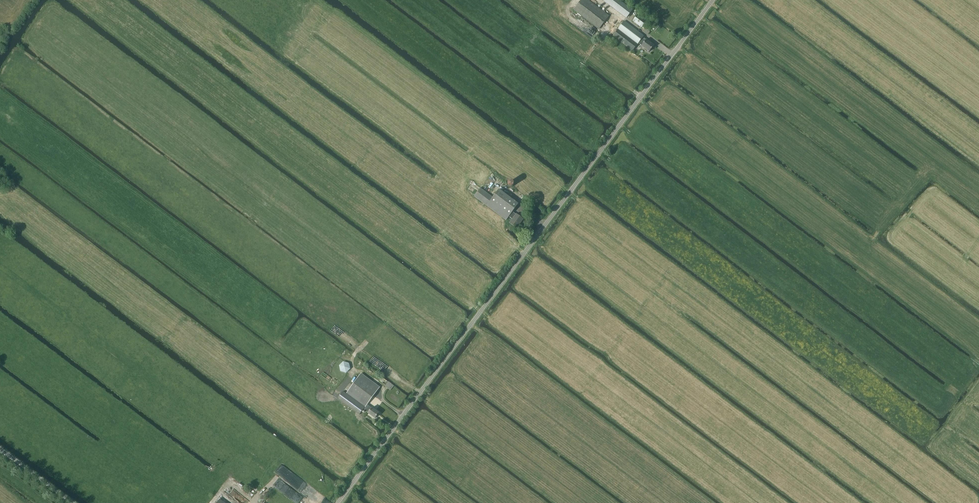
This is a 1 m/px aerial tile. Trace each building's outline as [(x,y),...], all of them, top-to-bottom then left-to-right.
[(609,16),(588,0),(581,0),(574,10),(599,29),(609,16)] [(632,11),(617,0),(602,0),(626,18),(632,11)] [(641,28),(646,22),(637,15),(633,21),(641,28)] [(643,38),(644,36),(624,21),(613,36),(633,51),(638,44),(642,46),(641,46),(649,52),(654,46),(646,40),(643,38)] [(499,190),(493,198),(481,189),(474,197),(506,221),(509,217),(513,220),(510,223),(517,229),(523,220),(516,215),(513,212),(519,204),(499,190)] [(367,405),(380,387),(361,374),(346,395),(343,392),(338,400),(360,415),(364,410),(369,413),(368,414),(375,419),(379,413),(372,408),(367,405)] [(386,385),(385,386),(390,390),(394,386),(388,382),(386,385)]
